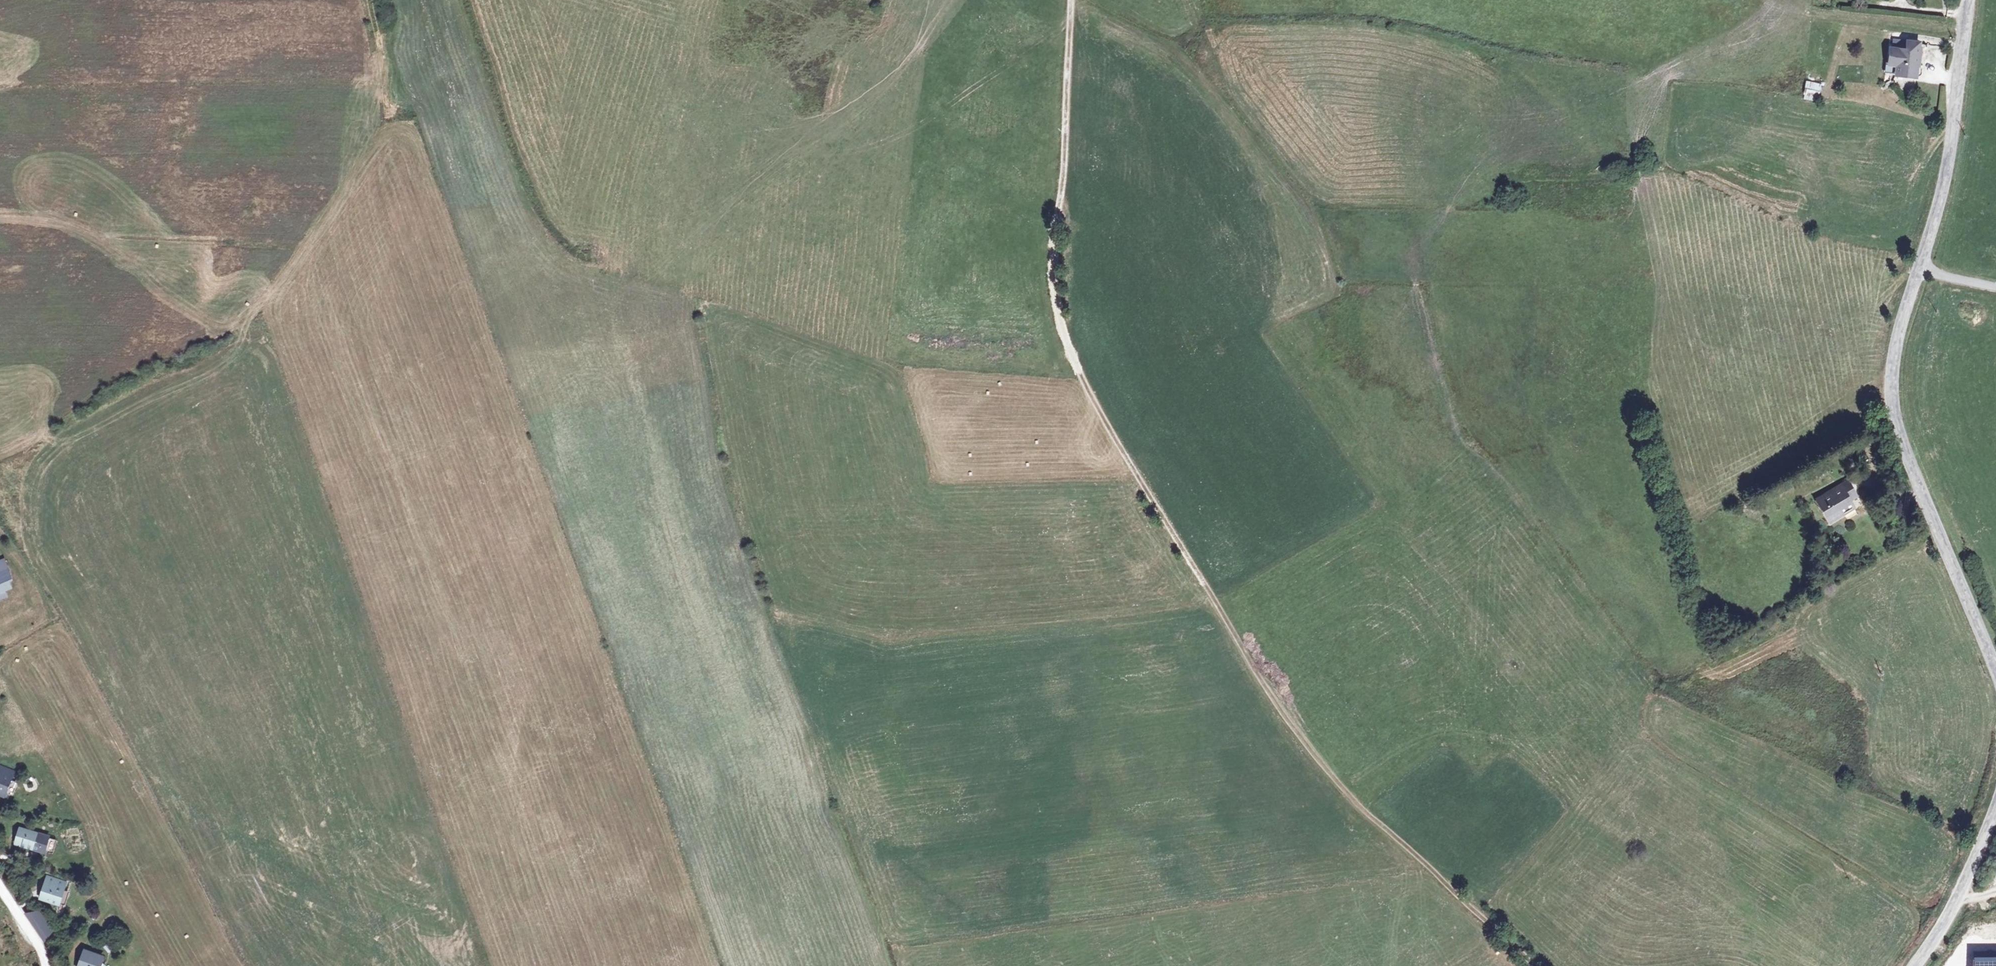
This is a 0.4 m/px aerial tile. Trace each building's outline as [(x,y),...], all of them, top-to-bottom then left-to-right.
[(1900,66),(1899,74),(1919,76),(1924,42),(1913,41),(1912,50),(1895,48),(1892,64),(1900,66)] [(1819,103),(1822,84),(1805,81),(1802,100),(1819,103)] [(1828,525),(1844,519),(1856,515),(1852,507),(1860,503),(1856,493),(1853,486),(1817,500),(1828,525)] [(0,565),(0,603),(9,599),(7,593),(14,590),(11,583),(14,582),(6,563),(0,565)] [(11,798),(22,772),(0,764),(0,794),(11,798)] [(20,826),(15,844),(45,854),(50,835),(20,826)] [(46,881),(37,901),(58,910),(67,890),(46,881)] [(40,910),(27,911),(44,945),(53,935),(40,910)] [(1971,956),(1971,965),(1995,965),(1995,956),(1971,956)] [(81,965),(102,965),(84,958),(81,965)]
